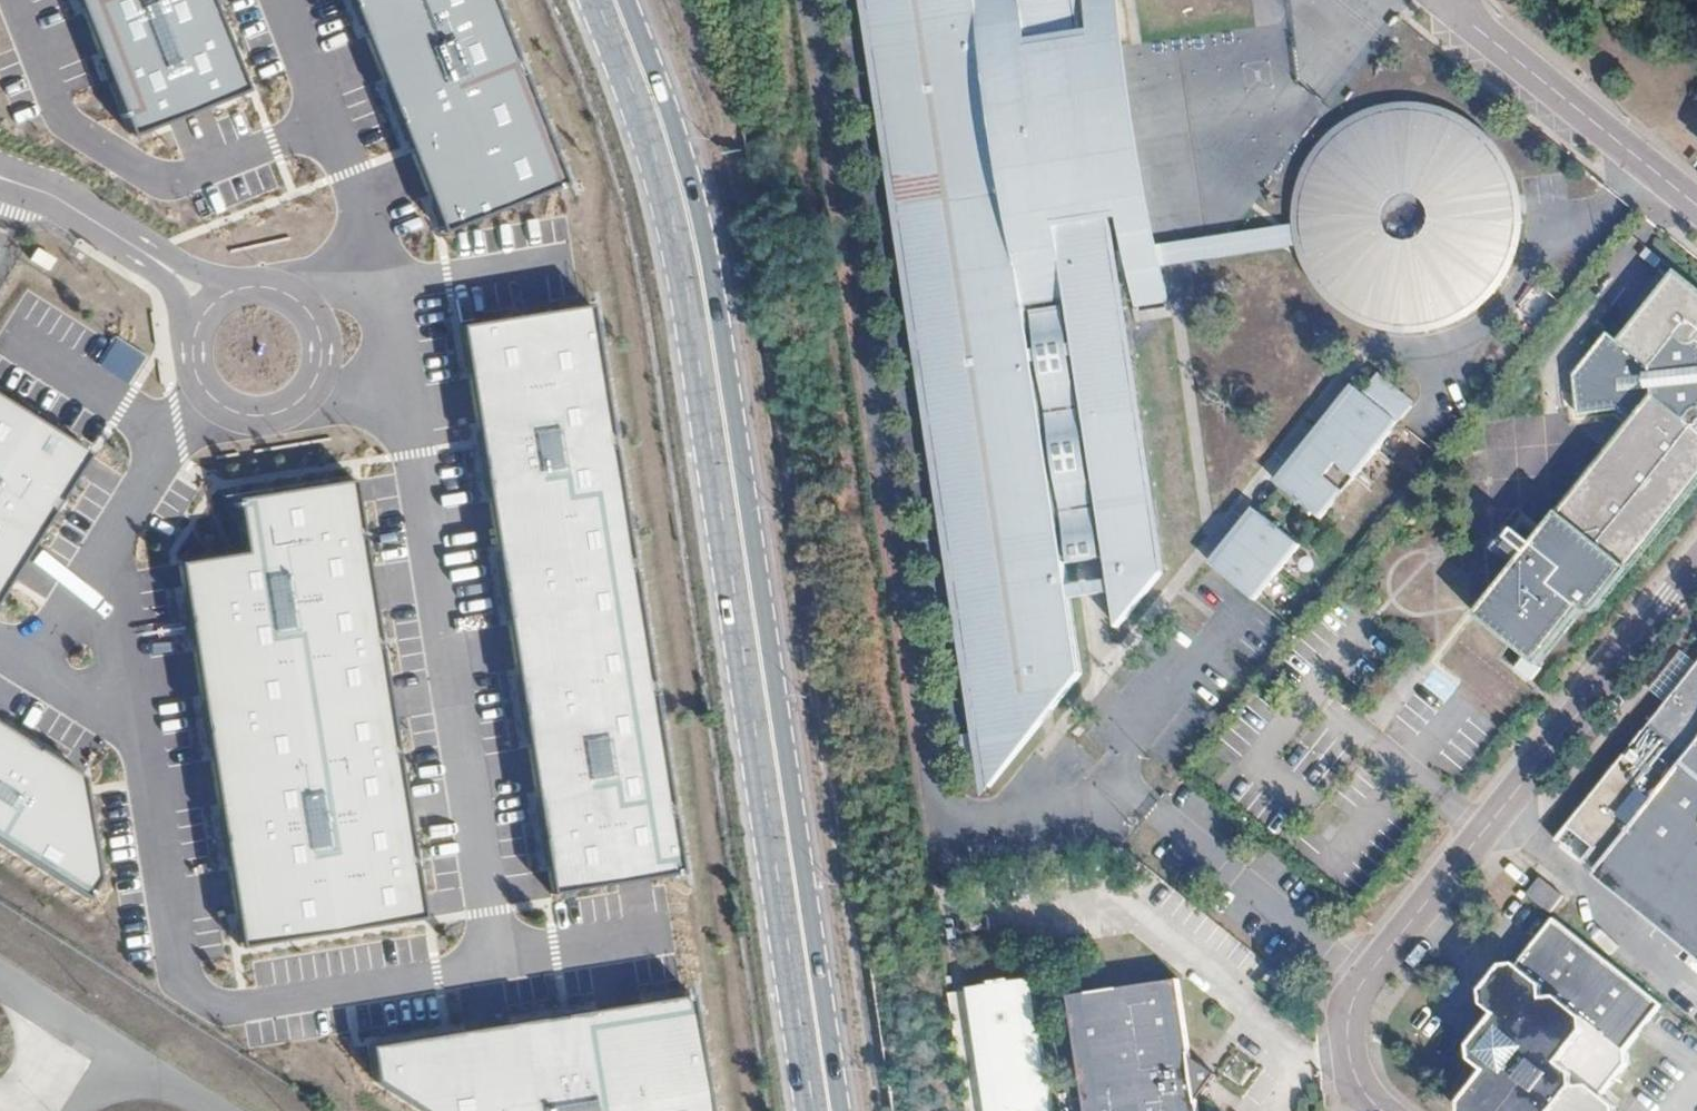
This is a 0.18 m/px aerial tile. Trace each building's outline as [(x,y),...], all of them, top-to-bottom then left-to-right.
[(124,137),(242,92),(207,0),(72,0),(124,137)] [(497,0),(350,0),(443,231),(569,181),(497,0)] [(1126,334),(1116,271),(1112,248),(1098,159),(1093,160),(1074,162),(1062,94),(1083,91),(1087,90),(1072,0),(866,0),(993,783),(1045,720),(1044,709),(1054,708),(1085,670),(1073,599),(1070,582),(1067,562),(1108,555),(1112,575),(1115,593),(1120,624),(1162,570),(1126,334)] [(1134,319),(1171,313),(1122,0),(1084,0),(1134,319)] [(1062,94),(1074,162),(1093,160),(1083,91),(1062,94)] [(1303,216),(1302,219),(1309,240),(1318,268),(1356,304),(1405,319),(1456,309),(1496,277),(1517,229),(1513,178),(1486,134),(1441,108),(1390,105),(1343,127),(1311,168),(1303,216)] [(1303,216),(1112,248),(1116,271),(1309,240),(1303,216)] [(54,260),(36,249),(30,259),(48,271),(54,260)] [(1529,676),(1539,663),(1536,660),(1586,599),(1598,608),(1696,487),(1696,277),(1679,262),(1619,335),(1607,325),(1568,372),(1574,398),(1586,409),(1616,403),(1633,417),(1475,610),(1523,650),(1513,663),(1529,676)] [(680,873),(589,305),(459,325),(550,895),(633,881),(680,873)] [(1332,436),(1305,468),(1295,460),(1279,479),(1321,514),(1415,402),(1379,372),(1365,389),(1352,403),(1347,399),(1322,428),(1332,436)] [(1359,384),(1347,399),(1352,403),(1365,389),(1359,384)] [(0,396),(0,597),(91,453),(0,396)] [(1332,436),(1322,428),(1295,460),(1305,468),(1332,436)] [(239,948),(424,919),(354,479),(235,497),(243,551),(177,561),(239,948)] [(1300,539),(1260,504),(1222,548),(1233,557),(1222,570),(1252,595),(1300,539)] [(1233,557),(1222,548),(1212,561),(1222,570),(1233,557)] [(1115,593),(1112,575),(1070,582),(1073,599),(1115,593)] [(1683,639),(1657,671),(1660,707),(1573,815),(1598,836),(1589,847),(1696,935),(1696,637),(1683,639)] [(0,724),(0,845),(87,900),(99,879),(83,777),(0,724)] [(1552,913),(1564,896),(1539,879),(1527,895),(1552,913)] [(1558,907),(1522,952),(1506,955),(1489,980),(1492,995),(1500,1002),(1476,1032),(1476,1048),(1489,1061),(1467,1083),(1468,1105),(1475,1110),(1619,1110),(1620,1110),(1619,1094),(1607,1085),(1629,1058),(1630,1039),(1666,994),(1558,907)] [(1182,970),(1073,987),(1093,1110),(1205,1110),(1201,1087),(1223,1063),(1194,1044),(1182,970)] [(1033,981),(952,991),(968,1110),(1051,1110),(1033,981)] [(689,992),(367,1044),(373,1081),(420,1110),(708,1110),(689,992)]
